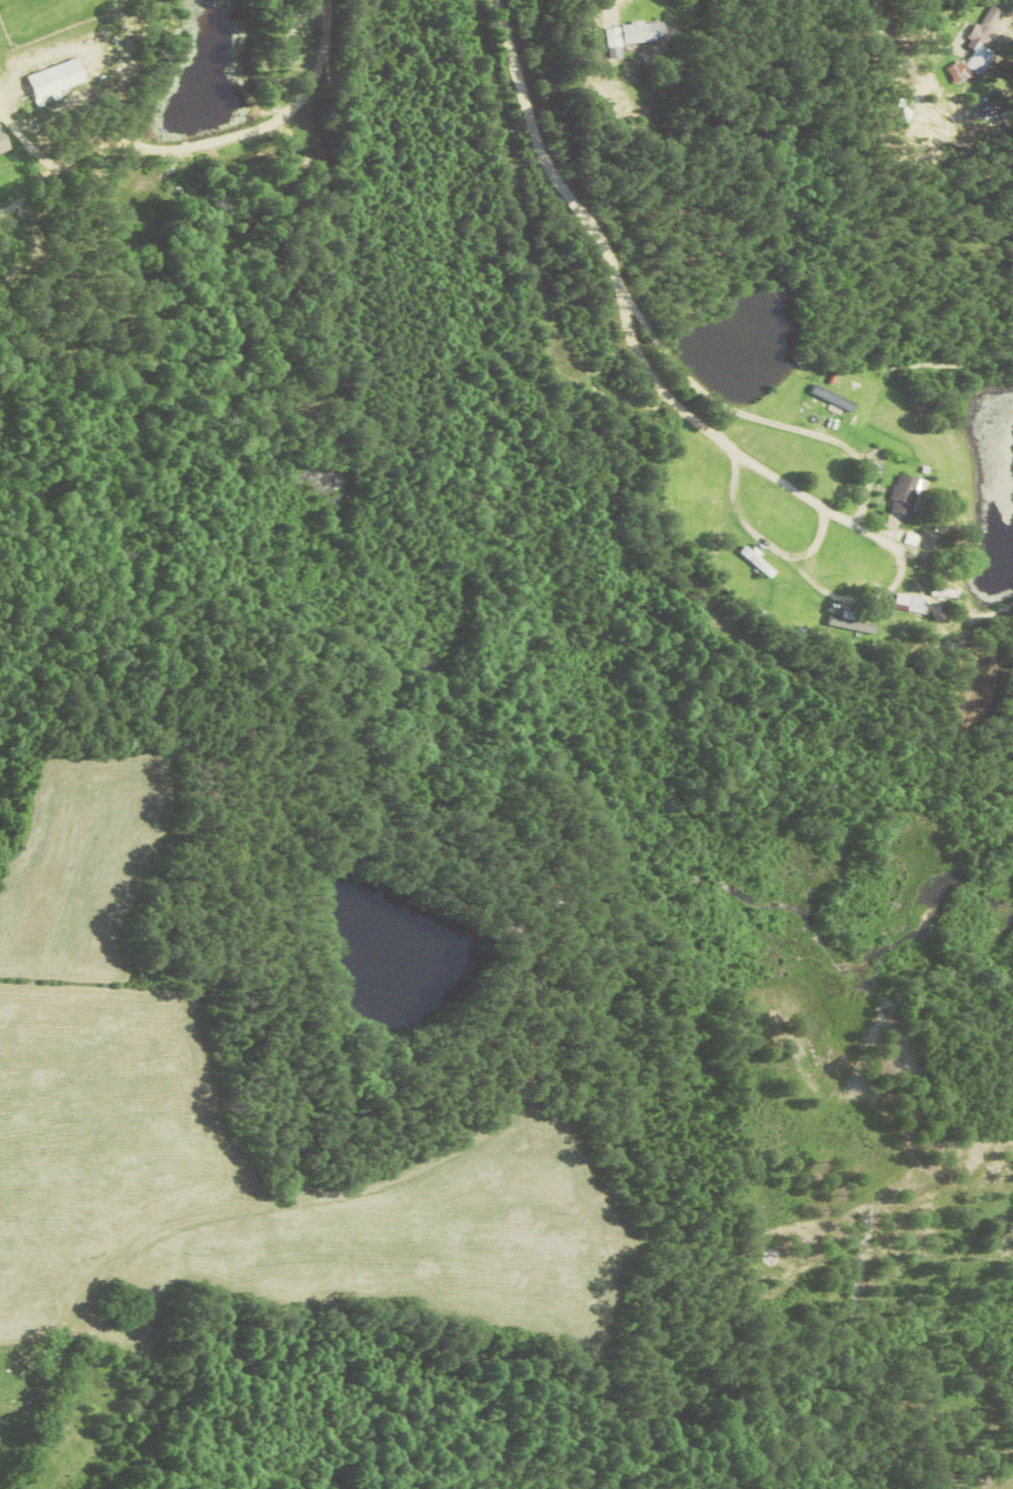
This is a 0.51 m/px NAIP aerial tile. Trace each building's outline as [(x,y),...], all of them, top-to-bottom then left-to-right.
[(661,39),(658,19),(622,26),(625,46),(661,39)] [(606,29),(610,60),(625,58),(620,26),(606,29)] [(12,150),(1,124),(0,124),(0,155),(12,150)] [(907,517),(915,480),(893,475),(885,512),(907,517)] [(926,608),(919,607),(920,599),(894,595),(892,611),(925,616),(926,608)] [(833,625),(863,634),(865,627),(834,619),(833,625)]
